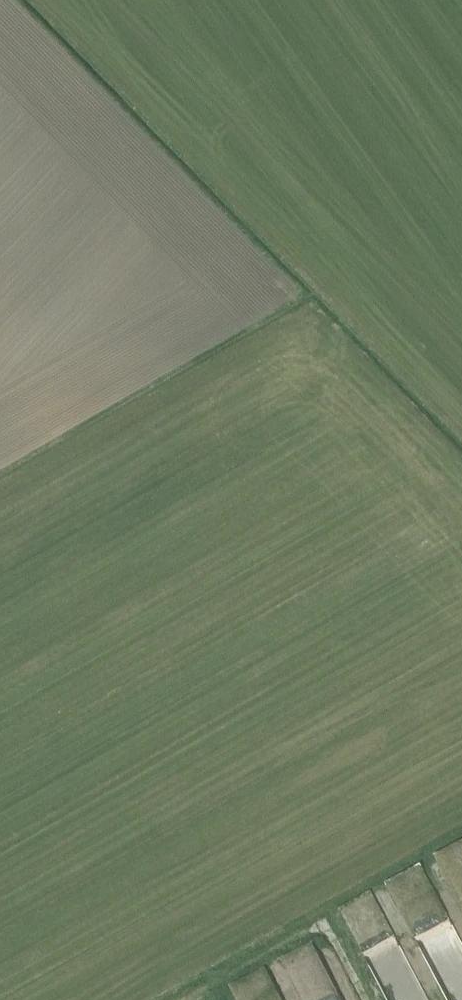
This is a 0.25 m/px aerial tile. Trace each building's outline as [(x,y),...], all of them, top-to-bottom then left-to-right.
[(360,938),(387,927),(372,891),(345,903),(360,938)] [(455,911),(449,912),(442,914),(438,916),(432,920),(428,924),(424,931),(422,937),(422,943),(422,949),(423,955),(426,961),(430,966),(435,970),(441,974),(446,976),(452,977),(459,977),(461,976),(461,912),(455,911)]
